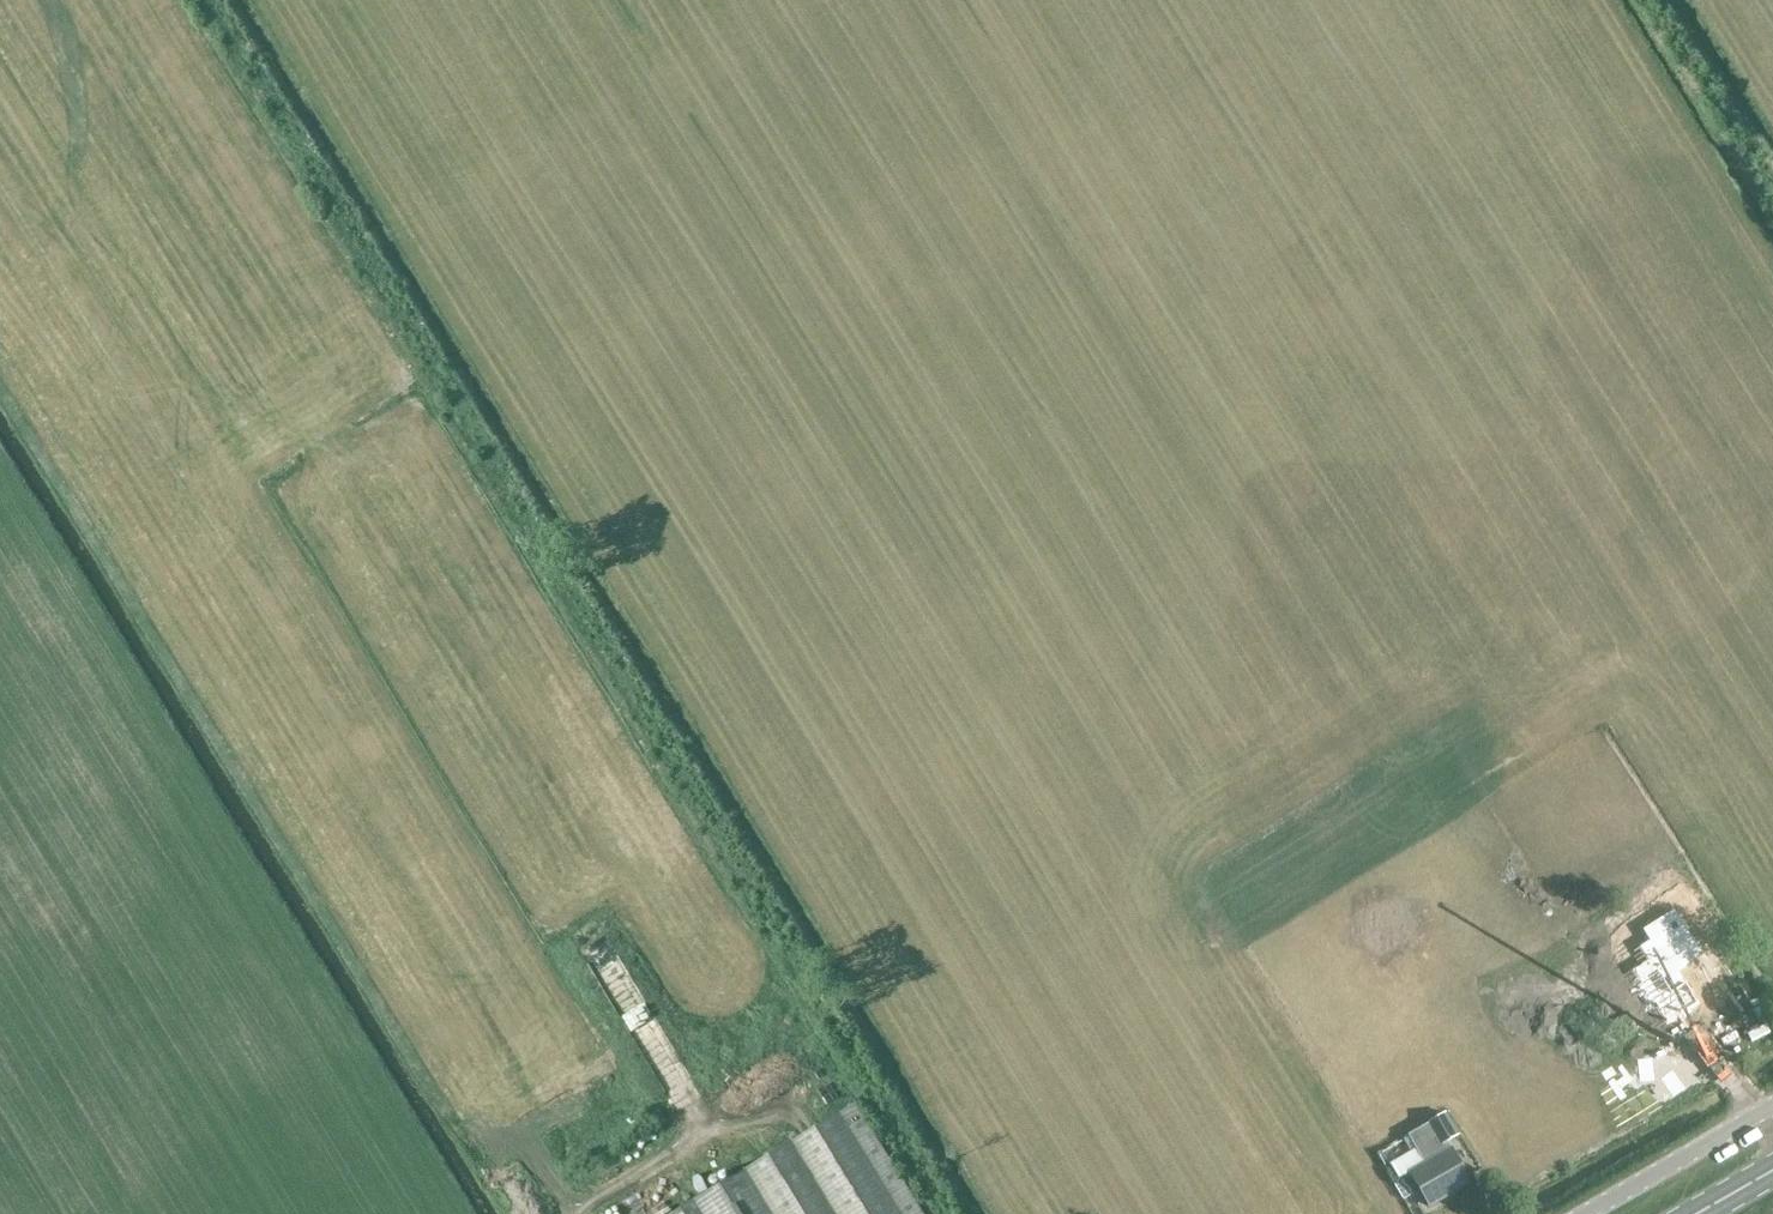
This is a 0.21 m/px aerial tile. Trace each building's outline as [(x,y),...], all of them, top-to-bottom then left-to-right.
[(1688,869),(1630,906),(1626,899),(1600,915),(1620,946),(1645,929),(1685,904),(1684,902),(1702,890),(1688,869)] [(1665,976),(1674,990),(1667,993),(1679,1012),(1685,1008),(1697,1028),(1731,1007),(1714,979),(1723,973),(1710,951),(1724,943),(1708,917),(1674,938),(1688,962),(1665,976)] [(856,1105),(674,1213),(921,1213),(856,1105)] [(1445,1114),(1427,1125),(1407,1136),(1424,1165),(1409,1173),(1428,1207),(1471,1183),(1451,1149),(1447,1143),(1458,1136),(1445,1114)]
